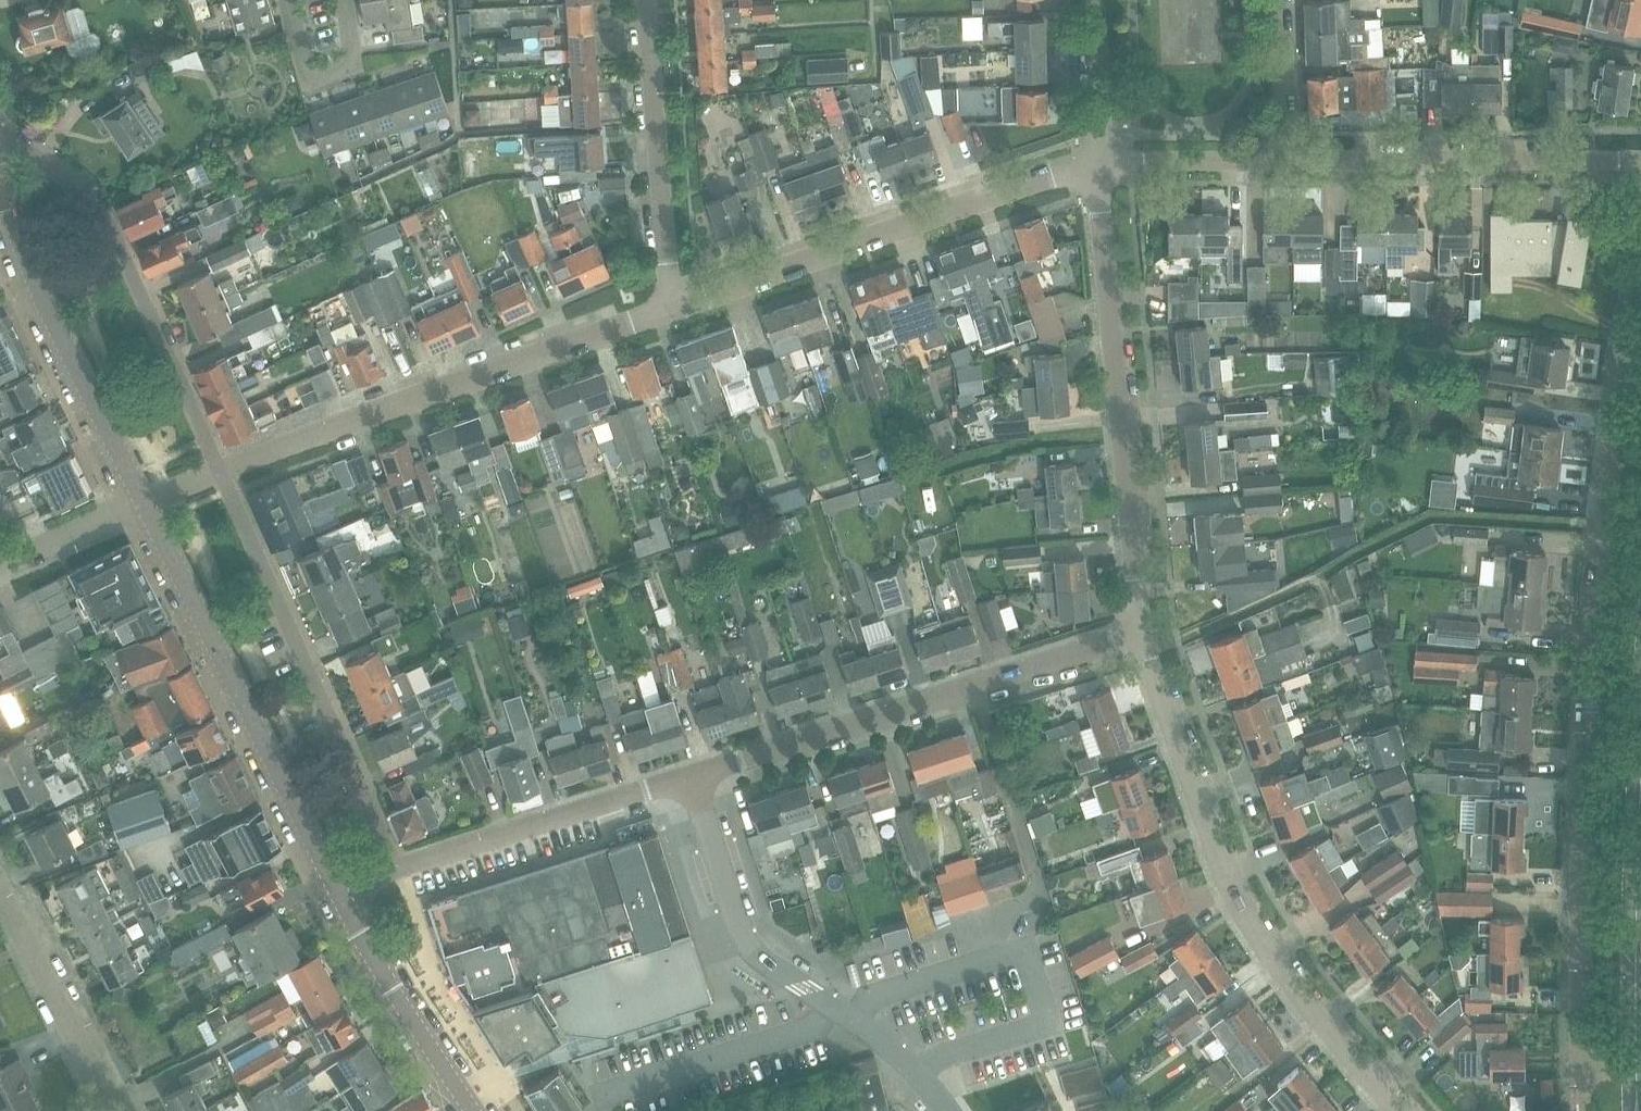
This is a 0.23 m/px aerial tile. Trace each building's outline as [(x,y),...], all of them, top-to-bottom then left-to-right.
[(194,10),(208,5),(206,0),(192,0),(194,10)] [(228,1),(214,4),(223,38),(275,23),(269,0),(228,0),(228,1)] [(365,23),(385,19),(387,31),(392,30),(394,43),(425,38),(422,24),(414,25),(410,0),(361,0),(365,23)] [(588,25),(590,25),(594,113),(622,112),(617,0),(587,0),(588,25)] [(696,9),(722,8),(722,0),(695,0),(696,9)] [(1004,9),(1043,8),(1043,0),(1004,0),(1004,9)] [(1327,1),(1305,2),(1306,31),(1347,30),(1371,29),(1381,29),(1381,18),(1365,19),(1365,18),(1351,18),(1351,1),(1334,1),(1334,0),(1327,1)] [(1459,26),(1462,0),(1444,0),(1441,24),(1459,26)] [(1586,27),(1607,32),(1608,28),(1640,35),(1640,28),(1640,20),(1640,15),(1640,0),(1592,0),(1586,27)] [(48,45),(67,39),(71,51),(76,54),(94,48),(98,45),(100,40),(98,35),(94,32),(89,32),(84,14),(78,16),(76,7),(65,11),(62,1),(49,4),(29,10),(30,13),(20,17),(23,29),(21,30),(23,35),(21,36),(19,38),(18,41),(18,44),(19,47),(21,48),(23,49),(25,50),(27,49),(48,43),(48,45)] [(211,15),(208,5),(194,10),(197,19),(211,15)] [(696,9),(698,35),(724,34),(730,34),(730,21),(741,21),(740,15),(753,14),(753,20),(776,18),(775,5),(768,5),(722,8),(696,9)] [(557,16),(557,37),(579,36),(578,15),(557,16)] [(531,18),(532,28),(555,25),(554,16),(531,18)] [(1498,56),(1514,56),(1514,29),(1519,29),(1519,17),(1511,17),(1511,24),(1498,24),(1498,56)] [(1554,32),(1578,37),(1581,24),(1557,19),(1554,32)] [(1016,34),(1016,51),(1045,50),(1044,20),(989,22),(989,36),(1016,34)] [(1347,30),(1306,31),(1307,61),(1329,60),(1336,60),(1336,62),(1351,62),(1351,70),(1353,70),(1384,69),(1390,69),(1390,56),(1383,56),(1382,29),(1381,29),(1371,29),(1347,30)] [(881,32),(882,58),(901,57),(899,30),(881,32)] [(810,43),(808,31),(791,34),(793,46),(810,43)] [(698,35),(700,62),(726,61),(724,34),(698,35)] [(514,54),(554,54),(554,39),(514,40),(514,54)] [(743,50),(743,59),(756,58),(775,56),(791,54),(790,43),(774,44),(774,43),(755,44),(755,49),(743,50)] [(918,71),(935,65),(929,46),(911,53),(918,71)] [(1045,50),(1016,51),(1017,81),(1046,80),(1045,50)] [(987,52),(987,62),(1001,63),(1001,52),(987,52)] [(757,68),(756,58),(743,59),(744,69),(757,68)] [(808,60),(810,82),(848,80),(847,58),(808,60)] [(1435,69),(1423,68),(1423,105),(1442,105),(1442,111),(1450,111),(1472,111),(1472,64),(1450,64),(1436,59),(1435,69)] [(955,60),(940,64),(943,76),(959,72),(955,60)] [(726,61),(700,62),(701,89),(728,88),(726,61)] [(1598,77),(1598,78),(1595,96),(1600,97),(1598,107),(1626,111),(1633,67),(1604,63),(1602,78),(1598,77)] [(130,69),(133,82),(156,77),(153,64),(130,69)] [(1472,64),(1472,111),(1502,111),(1502,82),(1500,82),(1500,64),(1472,64)] [(1558,67),(1558,87),(1558,109),(1572,109),(1572,67),(1558,67)] [(1330,76),(1308,77),(1309,111),(1338,110),(1355,109),(1385,107),(1384,69),(1353,70),(1353,75),(1330,76)] [(435,71),(410,80),(424,121),(449,113),(435,71)] [(917,135),(901,141),(910,168),(939,158),(929,131),(926,132),(922,120),(935,116),(925,90),(923,90),(916,71),(897,78),(917,135)] [(987,86),(1002,86),(1002,73),(987,73),(987,86)] [(562,76),(562,97),(576,97),(576,76),(562,76)] [(949,104),(964,103),(963,79),(948,80),(949,104)] [(410,80),(385,88),(399,129),(424,121),(410,80)] [(1019,90),(1019,86),(1002,86),(1003,121),(1047,120),(1046,90),(1019,90)] [(385,88),(360,97),(374,138),(399,129),(385,88)] [(128,97),(113,107),(95,119),(105,133),(111,128),(129,155),(155,139),(135,109),(146,102),(139,91),(128,98),(128,97)] [(360,97),(335,105),(349,146),(374,138),(360,97)] [(498,117),(498,98),(482,98),(483,117),(498,117)] [(977,99),(960,104),(970,135),(987,130),(977,99)] [(349,146),(335,105),(310,114),(324,155),(349,146)] [(841,114),(844,122),(850,140),(865,135),(856,108),(841,114)] [(942,115),(945,122),(952,143),(967,137),(958,110),(942,115)] [(850,140),(844,122),(829,127),(839,154),(853,149),(850,140)] [(865,135),(850,140),(853,149),(856,157),(862,155),(868,172),(879,168),(883,178),(910,168),(901,141),(889,145),(884,128),(865,135)] [(747,135),(755,156),(760,170),(777,164),(764,129),(747,135)] [(438,130),(428,133),(432,146),(442,142),(438,130)] [(432,146),(428,133),(419,137),(423,149),(432,146)] [(536,138),(528,138),(529,155),(560,153),(561,168),(561,167),(562,181),(598,178),(597,165),(603,164),(601,133),(579,134),(536,138)] [(802,142),(807,156),(816,152),(811,138),(802,142)] [(388,147),(379,150),(383,162),(392,159),(388,147)] [(383,162),(379,150),(369,153),(373,166),(383,162)] [(760,170),(755,156),(743,161),(746,170),(735,174),(741,190),(765,181),(760,170)] [(822,199),(812,172),(808,159),(780,169),(794,209),(822,199)] [(840,162),(812,172),(822,199),(850,189),(840,162)] [(328,167),(332,179),(342,176),(338,164),(328,167)] [(146,197),(120,209),(131,235),(164,220),(157,204),(177,195),(172,185),(161,190),(160,187),(144,194),(146,197)] [(709,202),(721,235),(748,226),(735,192),(709,202)] [(561,224),(563,230),(587,284),(611,273),(579,199),(558,208),(564,222),(561,224)] [(1182,242),(1199,243),(1199,214),(1169,214),(1169,255),(1182,255),(1182,242)] [(1199,214),(1199,243),(1199,255),(1228,255),(1228,282),(1243,282),(1243,226),(1229,226),(1228,214),(1199,214)] [(1293,243),(1293,214),(1263,214),(1263,261),(1279,261),(1279,243),(1293,243)] [(1323,214),(1293,214),(1293,243),(1293,261),(1323,261),(1323,214)] [(1357,242),(1386,242),(1388,242),(1388,214),(1357,214),(1357,242)] [(1388,242),(1386,242),(1387,265),(1406,265),(1406,253),(1420,253),(1420,249),(1426,248),(1425,227),(1417,227),(1417,214),(1388,214),(1388,242)] [(1439,214),(1439,235),(1439,272),(1451,272),(1451,254),(1470,254),(1471,214),(1439,214)] [(1491,214),(1491,236),(1490,291),(1512,291),(1512,275),(1555,275),(1554,281),(1581,285),(1593,219),(1566,214),(1565,221),(1552,221),(1552,220),(1512,220),(1512,214),(1491,214)] [(1043,218),(1016,227),(1027,259),(1014,263),(1022,284),(1035,321),(1042,342),(1067,339),(1051,295),(1045,297),(1037,272),(1044,270),(1039,255),(1054,250),(1043,218)] [(138,250),(150,276),(185,261),(178,247),(202,236),(197,224),(138,250)] [(587,284),(563,230),(551,235),(561,258),(549,263),(563,294),(587,284)] [(536,232),(518,239),(530,266),(547,259),(536,232)] [(987,237),(960,246),(982,306),(983,310),(992,334),(1008,328),(999,301),(995,302),(984,273),(998,268),(987,237)] [(508,275),(491,282),(494,291),(495,295),(506,319),(534,307),(529,295),(525,287),(519,271),(530,266),(518,239),(506,245),(514,265),(505,269),(508,275)] [(206,257),(213,270),(250,253),(244,240),(206,257)] [(942,276),(930,280),(939,307),(953,302),(951,299),(961,295),(977,339),(992,334),(983,310),(982,306),(960,246),(935,255),(942,276)] [(1341,275),(1341,249),(1327,249),(1327,275),(1341,275)] [(1358,280),(1358,249),(1341,249),(1341,275),(1341,280),(1358,280)] [(463,250),(447,257),(460,286),(466,300),(478,295),(470,277),(474,275),(463,250)] [(472,262),(474,273),(492,270),(489,259),(472,262)] [(1248,267),(1248,314),(1266,314),(1265,266),(1248,267)] [(902,267),(875,276),(898,342),(903,356),(904,356),(899,341),(920,334),(925,349),(946,341),(929,291),(912,297),(902,267)] [(380,276),(397,316),(413,310),(412,307),(395,269),(380,276)] [(178,285),(190,312),(238,290),(233,277),(215,285),(209,272),(178,285)] [(1465,272),(1464,295),(1464,298),(1479,298),(1480,272),(1465,272)] [(361,284),(374,314),(380,328),(399,320),(397,316),(380,276),(361,284)] [(898,342),(875,276),(850,285),(873,351),(857,357),(871,397),(888,391),(877,360),(883,358),(879,349),(898,342)] [(1169,282),(1169,285),(1168,321),(1199,318),(1199,277),(1189,277),(1189,282),(1169,282)] [(1435,316),(1435,283),(1416,283),(1415,316),(1435,316)] [(357,322),(374,314),(361,284),(343,291),(357,322)] [(1402,286),(1378,285),(1377,302),(1401,303),(1402,286)] [(460,286),(436,297),(456,341),(479,331),(466,300),(460,286)] [(238,290),(190,312),(202,339),(233,325),(226,310),(244,302),(238,290)] [(818,296),(790,306),(810,364),(820,360),(815,346),(834,340),(818,296)] [(456,341),(436,297),(412,307),(413,310),(431,352),(456,341)] [(249,335),(270,325),(279,321),(272,306),(238,321),(245,336),(249,335)] [(810,364),(790,306),(762,316),(776,354),(788,349),(794,365),(799,367),(810,364)] [(16,379),(12,372),(26,364),(2,316),(0,317),(0,388),(16,379)] [(336,341),(337,344),(335,345),(343,363),(347,361),(358,385),(384,373),(366,332),(359,335),(353,321),(331,330),(328,324),(325,324),(317,327),(325,345),(336,341)] [(270,325),(249,335),(255,348),(276,338),(270,325)] [(733,326),(705,336),(714,363),(721,382),(749,373),(742,353),(733,326)] [(1177,329),(1180,359),(1208,357),(1208,356),(1205,326),(1177,329)] [(714,363),(705,336),(677,346),(691,388),(707,383),(701,367),(714,363)] [(1568,364),(1565,364),(1567,347),(1550,345),(1551,342),(1535,339),(1522,337),(1516,375),(1489,371),(1487,385),(1542,393),(1544,379),(1562,382),(1563,378),(1567,378),(1568,364)] [(308,349),(314,364),(327,359),(320,343),(308,349)] [(833,349),(844,382),(862,376),(850,343),(833,349)] [(1241,353),(1240,343),(1225,344),(1226,354),(1241,353)] [(194,371),(204,395),(248,375),(243,362),(249,359),(245,349),(194,371)] [(1036,356),(1027,357),(1028,370),(1037,369),(1038,385),(1067,383),(1064,353),(1036,356)] [(1315,358),(1318,394),(1359,391),(1361,354),(1315,358)] [(623,364),(631,385),(635,397),(662,388),(650,355),(623,364)] [(1208,356),(1208,357),(1180,359),(1183,388),(1223,385),(1220,355),(1208,356)] [(778,359),(763,365),(774,398),(789,392),(778,359)] [(774,398),(763,365),(748,370),(760,403),(774,398)] [(310,377),(321,401),(337,394),(326,370),(310,377)] [(614,398),(604,371),(577,381),(592,423),(591,423),(592,427),(611,420),(617,418),(615,413),(610,399),(614,398)] [(0,400),(0,417),(11,412),(12,414),(43,398),(30,372),(16,379),(0,388),(0,391),(1,393),(4,398),(0,400)] [(214,421),(215,420),(249,405),(243,391),(260,383),(255,372),(204,395),(203,396),(214,421)] [(1006,378),(1007,388),(1022,387),(1021,376),(1006,378)] [(592,423),(577,381),(548,391),(558,418),(561,428),(562,428),(564,432),(572,429),(573,429),(591,423),(592,423)] [(1038,386),(1024,388),(1027,415),(1041,414),(1041,415),(1070,412),(1067,383),(1038,385),(1038,386)] [(803,389),(809,409),(821,405),(815,385),(803,389)] [(677,398),(690,433),(705,427),(693,392),(677,398)] [(249,405),(215,420),(226,444),(278,420),(267,397),(249,405)] [(540,430),(529,398),(502,407),(513,439),(540,430)] [(643,403),(627,409),(643,454),(659,449),(643,403)] [(1268,416),(1267,403),(1225,406),(1226,419),(1268,416)] [(1513,424),(1513,423),(1515,410),(1484,406),(1483,420),(1513,424)] [(3,452),(57,425),(48,407),(3,429),(6,435),(0,438),(0,446),(3,452)] [(617,418),(611,420),(625,461),(643,454),(627,409),(615,413),(617,418)] [(492,450),(479,415),(455,423),(467,459),(492,450)] [(956,436),(949,416),(930,423),(942,456),(954,451),(950,438),(956,436)] [(995,437),(1029,434),(1027,420),(994,423),(995,437)] [(1186,423),(1189,453),(1217,450),(1214,420),(1186,423)] [(467,459),(455,423),(430,432),(442,468),(467,459)] [(1561,429),(1513,423),(1513,424),(1510,450),(1558,455),(1561,429)] [(57,425),(3,452),(9,464),(18,459),(20,464),(23,462),(25,467),(35,462),(67,446),(57,425)] [(572,429),(564,432),(553,435),(568,477),(569,481),(586,475),(581,463),(584,462),(573,429),(572,429)] [(1234,438),(1235,448),(1280,445),(1279,434),(1249,436),(1249,437),(1234,438)] [(568,477),(553,435),(538,441),(552,482),(568,477)] [(414,461),(407,440),(380,450),(391,481),(380,485),(389,511),(404,506),(401,500),(419,494),(421,500),(436,495),(423,458),(414,461)] [(891,443),(868,450),(874,472),(898,465),(891,443)] [(1217,450),(1189,453),(1192,482),(1237,477),(1235,448),(1217,450)] [(1555,482),(1558,455),(1510,450),(1507,476),(1476,472),(1473,500),(1532,508),(1535,480),(1555,482)] [(41,515),(56,508),(56,509),(90,492),(70,453),(23,476),(20,469),(17,470),(16,468),(9,469),(0,471),(0,478),(0,479),(11,501),(29,491),(41,515)] [(363,456),(348,461),(355,484),(371,478),(363,456)] [(1049,495),(1077,492),(1074,463),(1047,466),(1049,495)] [(874,478),(880,496),(917,485),(911,467),(874,478)] [(471,470),(458,475),(464,493),(478,488),(471,470)] [(1281,492),(1280,475),(1243,477),(1244,494),(1281,492)] [(292,476),(248,495),(260,522),(301,505),(304,503),(292,476)] [(1433,480),(1431,501),(1453,504),(1455,482),(1433,480)] [(1018,488),(1019,498),(1034,497),(1033,486),(1018,488)] [(937,510),(948,507),(942,488),(932,491),(937,510)] [(1077,492),(1049,495),(1052,525),(1080,522),(1077,492)] [(310,501),(315,512),(334,504),(329,493),(310,501)] [(1282,510),(1281,494),(1244,496),(1245,512),(1282,510)] [(1035,507),(1034,497),(1019,498),(1020,508),(1035,507)] [(301,505),(260,522),(272,549),(313,531),(301,505)] [(1198,547),(1243,542),(1244,542),(1241,512),(1224,514),(1195,516),(1196,532),(1192,535),(1192,541),(1197,544),(1197,547),(1198,547)] [(935,518),(939,530),(951,525),(946,514),(935,518)] [(313,589),(348,573),(373,562),(366,547),(369,546),(371,541),(367,534),(363,533),(360,534),(355,522),(362,519),(362,518),(339,528),(344,540),(300,559),(313,589)] [(681,526),(657,530),(660,545),(684,540),(681,526)] [(1456,528),(1455,541),(1487,544),(1489,530),(1456,528)] [(695,565),(728,557),(721,531),(688,540),(695,565)] [(1244,542),(1198,547),(1201,576),(1216,575),(1218,592),(1227,591),(1234,591),(1233,573),(1247,572),(1244,542)] [(143,568),(131,543),(85,566),(85,565),(72,572),(99,625),(110,620),(112,624),(159,601),(147,576),(140,580),(136,571),(143,568)] [(1003,547),(1005,565),(1041,561),(1039,544),(1003,547)] [(1483,558),(1480,583),(1539,589),(1541,567),(1544,567),(1545,554),(1518,551),(1518,547),(1495,545),(1494,559),(1483,558)] [(952,560),(965,600),(976,596),(962,556),(952,560)] [(1045,572),(1046,591),(1087,587),(1084,557),(1055,560),(1056,570),(1045,572)] [(901,564),(885,568),(898,610),(914,605),(901,564)] [(586,588),(620,579),(617,566),(582,576),(586,588)] [(898,610),(885,568),(868,574),(881,615),(898,610)] [(1234,591),(1227,591),(1228,610),(1236,607),(1275,590),(1274,569),(1247,572),(1233,573),(1234,591)] [(348,573),(313,589),(326,618),(328,617),(339,643),(371,629),(359,603),(361,602),(348,573)] [(34,590),(39,602),(63,590),(57,579),(34,590)] [(1539,589),(1480,583),(1478,608),(1489,609),(1487,623),(1506,625),(1506,622),(1539,625),(1540,611),(1537,611),(1539,589)] [(1087,587),(1046,591),(1037,592),(1038,608),(1051,607),(1052,620),(1089,616),(1087,587)] [(39,602),(45,613),(68,601),(63,590),(39,602)] [(792,602),(804,640),(821,634),(809,597),(792,602)] [(979,604),(983,617),(990,637),(1007,632),(996,599),(979,604)] [(45,613),(50,624),(74,612),(68,601),(45,613)] [(169,621),(159,601),(112,624),(113,625),(114,625),(123,643),(137,636),(137,637),(169,621)] [(375,615),(383,634),(391,631),(402,626),(394,606),(375,615)] [(785,608),(759,616),(769,648),(781,645),(782,646),(796,642),(785,608)] [(10,628),(0,609),(0,634),(10,628)] [(50,624),(55,634),(66,629),(79,623),(74,612),(50,624)] [(1345,621),(1349,633),(1373,625),(1369,613),(1345,621)] [(969,614),(941,622),(940,623),(952,660),(981,650),(973,623),(972,623),(969,614)] [(847,620),(854,642),(865,639),(858,616),(847,620)] [(822,623),(828,644),(841,640),(835,619),(822,623)] [(940,623),(941,622),(940,619),(914,628),(918,640),(916,641),(925,668),(952,660),(940,623)] [(1478,637),(1479,623),(1435,619),(1434,643),(1454,644),(1455,635),(1478,637)] [(740,627),(751,660),(767,655),(757,621),(740,627)] [(1211,644),(1220,669),(1302,640),(1296,624),(1260,637),(1257,628),(1211,644)] [(172,626),(153,636),(143,641),(104,654),(122,689),(159,677),(190,661),(172,626)] [(55,634),(45,640),(59,668),(82,660),(66,629),(55,634)] [(5,677),(29,664),(20,647),(12,630),(1,635),(10,652),(0,657),(0,668),(4,677),(5,677)] [(346,664),(358,692),(391,677),(382,656),(399,649),(391,631),(383,634),(371,640),(376,651),(346,664)] [(871,656),(870,656),(878,683),(908,673),(899,646),(895,634),(867,643),(871,656)] [(698,681),(725,669),(717,651),(705,657),(696,637),(681,644),(698,681)] [(34,645),(48,672),(59,668),(45,640),(34,645)] [(1302,640),(1220,669),(1228,694),(1282,675),(1279,667),(1308,657),(1302,640)] [(48,672),(34,645),(23,651),(36,676),(48,672)] [(669,651),(672,659),(681,689),(694,685),(682,647),(669,651)] [(1372,670),(1378,687),(1392,682),(1386,665),(1387,665),(1381,648),(1355,657),(1361,674),(1372,670)] [(878,683),(870,656),(856,660),(853,650),(840,654),(851,691),(878,683)] [(1412,680),(1456,683),(1458,667),(1475,669),(1476,655),(1414,650),(1412,680)] [(819,654),(793,663),(806,705),(835,696),(826,669),(823,661),(819,654)] [(681,689),(672,659),(660,663),(669,693),(681,689)] [(806,705),(793,663),(767,671),(767,678),(770,687),(778,714),(806,705)] [(4,677),(0,679),(0,683),(6,694),(37,679),(29,664),(5,677),(4,677)] [(130,706),(145,736),(165,727),(166,730),(189,718),(191,721),(192,720),(214,710),(210,702),(205,693),(192,666),(170,676),(169,674),(135,685),(142,700),(130,706)] [(1484,669),(1482,710),(1529,713),(1530,690),(1534,690),(1535,676),(1507,674),(1507,671),(1484,669)] [(391,677),(358,692),(371,720),(384,714),(388,723),(424,707),(462,690),(456,675),(416,692),(407,671),(391,677)] [(744,671),(719,679),(720,683),(719,684),(733,728),(761,719),(753,692),(751,693),(744,671)] [(658,752),(644,708),(623,715),(617,695),(618,695),(611,675),(597,680),(611,723),(623,719),(628,733),(623,734),(632,760),(658,752)] [(697,700),(693,701),(705,737),(733,728),(719,684),(694,692),(697,700)] [(1094,725),(1120,715),(1120,714),(1110,688),(1111,688),(1110,687),(1108,687),(1108,688),(1083,697),(1094,725)] [(1042,697),(1046,709),(1066,703),(1061,690),(1042,697)] [(1243,734),(1243,735),(1287,719),(1277,692),(1261,698),(1260,697),(1235,706),(1233,707),(1233,709),(1234,708),(1243,734)] [(518,740),(487,750),(493,767),(501,765),(505,777),(512,798),(539,789),(533,769),(529,756),(539,752),(530,724),(521,694),(504,699),(514,729),(518,740)] [(663,702),(644,708),(658,752),(688,743),(680,716),(677,717),(675,709),(666,712),(663,702)] [(8,720),(0,705),(0,725),(8,720)] [(432,724),(424,707),(388,723),(392,732),(374,740),(385,767),(417,753),(411,740),(432,724)] [(1448,749),(1447,765),(1499,768),(1500,752),(1498,752),(1498,747),(1530,749),(1531,734),(1528,734),(1529,713),(1482,710),(1480,751),(1448,749)] [(567,717),(572,731),(583,727),(579,713),(567,717)] [(165,727),(145,736),(131,743),(136,754),(146,750),(158,776),(229,742),(216,714),(194,724),(192,720),(191,721),(189,718),(166,730),(165,727)] [(1082,729),(1067,734),(1071,745),(1083,740),(1090,756),(1076,761),(1080,774),(1099,767),(1095,754),(1104,751),(1104,753),(1128,744),(1129,745),(1131,744),(1130,742),(1129,742),(1120,716),(1121,716),(1120,715),(1094,725),(1082,729)] [(23,728),(27,738),(50,726),(46,716),(23,728)] [(567,717),(559,719),(563,733),(572,731),(567,717)] [(1078,718),(1063,724),(1067,734),(1082,729),(1078,718)] [(1287,719),(1243,735),(1243,736),(1244,736),(1253,762),(1253,764),(1255,763),(1280,754),(1280,753),(1288,750),(1295,744),(1287,719)] [(595,742),(577,748),(585,775),(615,766),(602,724),(591,728),(595,742)] [(1305,737),(1310,753),(1343,742),(1337,725),(1305,737)] [(1394,726),(1369,735),(1375,750),(1385,747),(1391,762),(1405,757),(1394,726)] [(585,775),(577,748),(572,731),(563,733),(563,734),(546,739),(551,756),(550,756),(558,783),(585,775)] [(951,789),(953,789),(956,798),(973,793),(975,799),(997,791),(989,768),(978,772),(966,733),(937,742),(951,789)] [(47,744),(54,757),(68,749),(62,737),(47,744)] [(2,783),(37,765),(24,740),(0,752),(0,778),(2,783)] [(926,793),(927,796),(951,789),(937,742),(908,751),(917,777),(910,779),(915,796),(926,793)] [(443,758),(438,747),(404,763),(408,774),(443,758)] [(462,755),(477,787),(493,780),(478,748),(462,755)] [(127,759),(132,771),(149,763),(144,751),(127,759)] [(191,808),(199,824),(222,812),(256,796),(236,756),(190,779),(194,787),(182,793),(190,809),(191,808)] [(1347,778),(1362,774),(1357,757),(1342,762),(1347,778)] [(886,758),(858,767),(871,808),(872,812),(901,803),(886,758)] [(37,765),(2,783),(16,809),(50,792),(57,804),(84,790),(77,777),(65,783),(58,770),(44,778),(37,765)] [(1377,776),(1388,801),(1413,790),(1402,765),(1377,776)] [(871,808),(858,767),(829,776),(837,803),(838,803),(842,817),(871,808)] [(1137,769),(1093,784),(1097,796),(1103,812),(1109,810),(1110,810),(1122,806),(1149,796),(1149,795),(1148,795),(1139,770),(1139,769),(1139,768),(1137,768),(1137,769)] [(1508,768),(1507,787),(1538,788),(1539,769),(1508,768)] [(1270,810),(1270,811),(1324,792),(1332,788),(1326,774),(1306,781),(1302,769),(1287,774),(1287,773),(1262,782),(1260,782),(1260,784),(1261,784),(1270,810)] [(1469,775),(1449,775),(1448,793),(1499,794),(1499,779),(1469,778),(1469,775)] [(400,838),(400,840),(402,839),(426,828),(428,828),(428,827),(437,823),(438,820),(429,798),(425,796),(416,801),(406,780),(390,787),(399,808),(390,812),(390,811),(388,812),(389,814),(400,838)] [(807,783),(779,792),(787,819),(815,810),(807,783)] [(108,806),(122,848),(172,830),(158,790),(108,806)] [(748,837),(756,862),(770,857),(766,845),(793,836),(792,832),(787,819),(779,792),(749,802),(758,828),(761,828),(762,832),(748,837)] [(1324,792),(1270,811),(1270,812),(1271,812),(1280,838),(1280,840),(1282,839),(1307,830),(1306,827),(1321,822),(1316,806),(1327,802),(1324,792)] [(1149,796),(1122,806),(1132,834),(1157,825),(1157,826),(1159,825),(1159,823),(1158,823),(1149,797),(1149,796)] [(1379,808),(1390,832),(1416,820),(1405,796),(1379,808)] [(1475,798),(1474,833),(1522,834),(1522,813),(1527,813),(1528,800),(1494,799),(1475,798)] [(897,812),(915,866),(931,861),(913,806),(897,812)] [(193,861),(182,867),(191,884),(202,879),(204,881),(222,875),(282,848),(261,807),(203,837),(186,846),(193,861)] [(70,829),(60,809),(47,813),(52,823),(29,835),(43,864),(76,847),(68,830),(70,829)] [(1103,812),(1096,815),(1099,825),(1113,820),(1110,810),(1109,810),(1103,812)] [(834,830),(849,872),(866,866),(851,824),(834,830)] [(792,832),(793,836),(796,846),(805,843),(800,829),(792,832)] [(658,833),(646,836),(650,849),(662,845),(658,833)] [(1522,834),(1474,833),(1472,867),(1525,869),(1525,855),(1521,855),(1522,834)] [(646,836),(609,848),(609,849),(614,863),(613,864),(623,893),(640,948),(641,952),(662,945),(691,936),(662,845),(650,849),(646,836)] [(1303,884),(1339,863),(1343,861),(1329,838),(1315,846),(1313,844),(1290,857),(1288,858),(1289,859),(1303,883),(1303,884)] [(76,851),(82,863),(108,854),(100,839),(76,851)] [(1130,863),(1139,890),(1139,891),(1178,877),(1177,876),(1177,877),(1168,851),(1168,850),(1168,849),(1166,849),(1166,850),(1144,858),(1139,846),(1097,860),(1101,873),(1130,863)] [(457,893),(428,903),(429,904),(435,924),(440,938),(445,954),(447,954),(511,933),(513,940),(504,942),(513,970),(515,969),(517,975),(475,989),(474,985),(471,986),(467,973),(453,977),(457,982),(465,994),(473,1005),(474,1006),(506,996),(533,988),(559,1031),(558,1031),(561,1035),(567,1031),(607,1035),(673,1014),(673,1015),(694,1008),(713,1002),(702,968),(701,967),(692,938),(691,936),(662,945),(641,952),(640,948),(623,893),(613,864),(614,863),(609,849),(608,849),(586,856),(464,895),(463,896),(459,897),(458,894),(457,893)] [(1362,874),(1371,888),(1407,864),(1398,850),(1362,874)] [(964,853),(951,856),(955,875),(968,873),(964,853)] [(978,870),(985,891),(1027,877),(1019,854),(978,869),(978,870)] [(1339,863),(1303,884),(1304,885),(1318,908),(1318,909),(1319,910),(1321,909),(1320,909),(1344,895),(1337,885),(1348,878),(1339,863)] [(114,869),(121,885),(131,880),(124,864),(114,869)] [(1416,877),(1407,864),(1371,888),(1379,901),(1416,877)] [(59,887),(71,911),(101,896),(109,892),(97,867),(59,887)] [(251,876),(231,886),(221,892),(227,903),(244,894),(252,909),(285,891),(273,869),(253,879),(251,876)] [(978,870),(939,883),(946,904),(949,914),(962,909),(977,904),(988,900),(985,891),(978,870)] [(153,871),(137,879),(149,903),(166,896),(153,871)] [(1465,887),(1492,887),(1492,873),(1465,873),(1465,887)] [(1139,890),(1130,894),(1140,922),(1160,915),(1186,906),(1186,907),(1188,906),(1187,904),(1178,878),(1178,877),(1139,891),(1139,890)] [(131,880),(121,885),(129,901),(139,896),(131,880)] [(205,883),(182,894),(187,905),(211,895),(205,883)] [(1439,914),(1492,914),(1492,892),(1435,892),(1439,914)] [(84,936),(114,921),(120,918),(114,907),(108,910),(101,896),(71,911),(84,936)] [(149,903),(157,918),(168,912),(171,902),(168,896),(166,896),(149,903)] [(297,941),(292,944),(273,910),(238,930),(257,964),(251,967),(258,980),(264,977),(264,978),(299,958),(298,957),(304,954),(297,941)] [(1347,950),(1348,951),(1371,933),(1381,926),(1381,925),(1371,912),(1361,920),(1353,910),(1332,926),(1331,926),(1330,927),(1331,928),(1348,950),(1347,950)] [(140,920),(148,935),(157,931),(149,915),(140,920)] [(1381,925),(1381,926),(1387,934),(1399,925),(1393,916),(1381,925)] [(1491,933),(1491,954),(1519,954),(1519,933),(1524,933),(1524,919),(1491,919),(1491,920),(1480,920),(1479,932),(1491,933)] [(84,936),(97,960),(127,945),(132,942),(127,932),(121,935),(114,921),(84,936)] [(174,950),(182,964),(233,937),(225,923),(174,950)] [(1179,978),(1214,952),(1213,951),(1213,952),(1196,929),(1197,929),(1196,928),(1194,929),(1173,945),(1180,955),(1169,964),(1178,977),(1179,978)] [(447,954),(445,954),(446,959),(448,958),(452,969),(448,970),(453,977),(467,973),(471,986),(474,985),(475,989),(517,975),(515,969),(513,970),(504,942),(513,940),(511,933),(447,954)] [(1371,933),(1348,951),(1348,952),(1349,952),(1365,974),(1366,975),(1368,974),(1367,974),(1389,958),(1371,933)] [(1070,956),(1080,975),(1118,955),(1108,936),(1070,956)] [(1412,937),(1398,948),(1406,958),(1420,947),(1412,937)] [(1121,959),(1129,973),(1159,956),(1151,942),(1121,959)] [(127,945),(97,960),(110,986),(145,968),(139,957),(134,959),(127,945)] [(1214,953),(1214,952),(1179,978),(1178,977),(1163,988),(1170,998),(1185,987),(1196,1002),(1230,978),(1232,977),(1231,975),(1230,975),(1214,953)] [(289,969),(275,977),(283,991),(290,1003),(303,997),(333,981),(318,953),(299,964),(289,969)] [(1519,954),(1491,954),(1478,954),(1477,983),(1474,983),(1474,986),(1471,986),(1471,994),(1465,994),(1465,1012),(1491,1012),(1491,994),(1490,994),(1490,988),(1523,988),(1523,974),(1519,974),(1519,954)] [(1398,1013),(1398,1014),(1420,995),(1401,972),(1380,990),(1380,989),(1378,991),(1380,992),(1398,1013)] [(303,1014),(310,1028),(348,1008),(333,981),(303,997),(310,1009),(303,1014)] [(777,987),(649,1024),(657,1050),(726,1030),(732,1050),(791,1033),(777,987)] [(506,996),(474,1006),(505,1056),(528,1042),(534,1052),(556,1038),(560,1036),(561,1035),(558,1031),(559,1031),(533,988),(506,996)] [(246,1011),(253,1025),(291,1004),(283,991),(267,1000),(246,1011)] [(1420,995),(1398,1014),(1399,1015),(1399,1014),(1417,1035),(1418,1037),(1420,1036),(1419,1035),(1426,1030),(1433,1038),(1460,1015),(1464,1012),(1460,998),(1439,1017),(1420,995)] [(1246,1000),(1211,1026),(1218,1036),(1228,1050),(1229,1050),(1265,1023),(1265,1022),(1264,1022),(1248,1000),(1249,1000),(1247,998),(1246,1000)] [(253,1025),(259,1037),(281,1024),(297,1015),(291,1004),(253,1025)] [(1166,1023),(1175,1035),(1196,1020),(1201,1016),(1193,1004),(1166,1023)] [(348,1008),(310,1028),(306,1030),(314,1044),(322,1040),(327,1048),(360,1030),(348,1008)] [(1460,1015),(1433,1038),(1445,1051),(1471,1029),(1460,1015)] [(1196,1020),(1175,1035),(1183,1046),(1204,1030),(1196,1020)] [(1477,1050),(1460,1050),(1460,1076),(1477,1076),(1477,1078),(1494,1077),(1494,1078),(1495,1078),(1495,1077),(1506,1077),(1506,1078),(1507,1078),(1507,1077),(1524,1077),(1524,1047),(1505,1047),(1505,1037),(1507,1037),(1506,1022),(1476,1023),(1477,1037),(1477,1050)] [(1228,1050),(1226,1052),(1243,1076),(1281,1048),(1282,1049),(1283,1047),(1282,1046),(1266,1024),(1265,1023),(1229,1050),(1228,1050)] [(326,1068),(341,1092),(382,1065),(367,1041),(326,1068)] [(235,1072),(243,1088),(289,1062),(280,1046),(235,1072)] [(1221,1056),(1204,1068),(1217,1085),(1233,1073),(1221,1056)] [(852,1063),(855,1076),(857,1086),(864,1110),(885,1110),(889,1110),(883,1085),(879,1070),(876,1057),(852,1063)] [(0,1069),(0,1110),(33,1110),(38,1108),(21,1076),(26,1074),(19,1060),(0,1069)] [(171,1110),(201,1110),(207,1108),(200,1095),(206,1092),(200,1081),(216,1073),(210,1061),(180,1076),(185,1086),(164,1097),(171,1110)] [(1096,1064),(1060,1074),(1067,1099),(1103,1089),(1096,1064)] [(256,1110),(295,1110),(292,1104),(295,1102),(290,1094),(315,1077),(307,1065),(282,1082),(250,1100),(256,1110)] [(341,1092),(353,1110),(362,1110),(397,1088),(390,1077),(392,1074),(386,1065),(383,1066),(382,1065),(341,1092)] [(1320,1089),(1319,1088),(1319,1089),(1301,1068),(1301,1067),(1300,1066),(1299,1067),(1299,1068),(1268,1094),(1276,1104),(1267,1110),(1293,1110),(1320,1089)] [(559,1070),(526,1091),(540,1110),(577,1110),(583,1107),(559,1070)] [(423,1089),(389,1110),(437,1110),(423,1089)] [(1320,1089),(1293,1110),(1338,1110),(1320,1090),(1320,1089)] [(1078,1106),(1079,1110),(1109,1110),(1106,1099),(1078,1106)] [(1028,1110),(1054,1110),(1049,1101),(1028,1110)] [(1236,1101),(1224,1110),(1244,1110),(1236,1101)]
